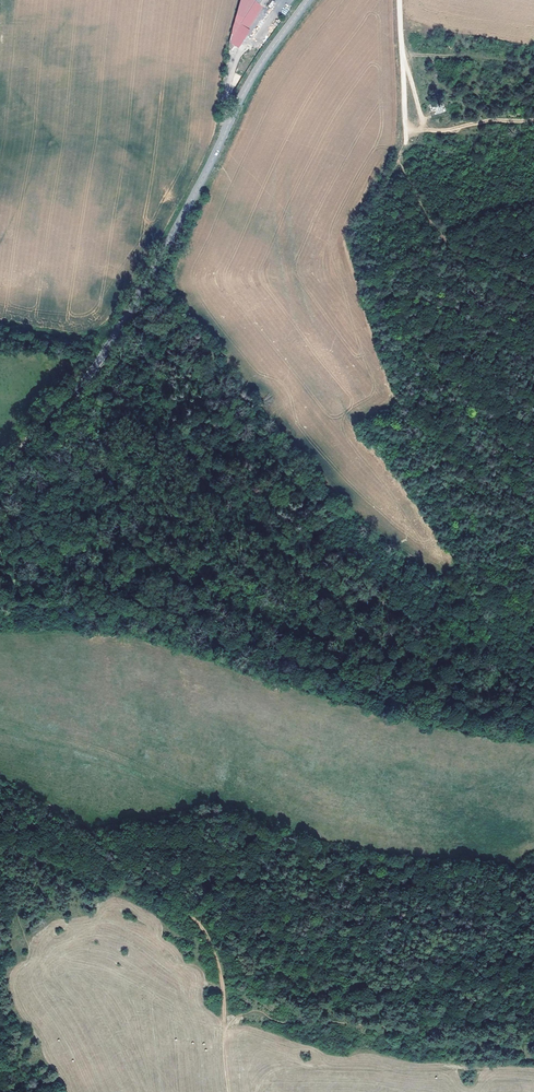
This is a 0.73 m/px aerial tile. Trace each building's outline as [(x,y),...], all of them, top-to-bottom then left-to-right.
[(239,4),(232,27),(229,41),(239,47),(246,36),(252,39),(271,10),(264,6),(268,0),(240,0),(239,4)]
